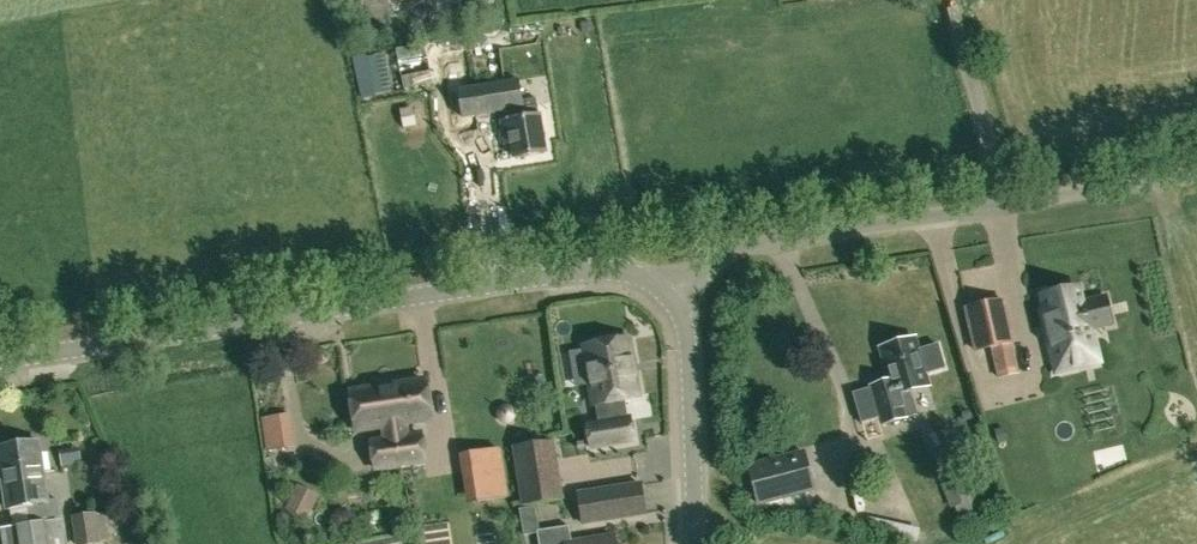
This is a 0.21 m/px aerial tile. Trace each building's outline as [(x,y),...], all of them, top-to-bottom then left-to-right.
[(523,107),(519,79),(459,88),(463,115),(503,110),(504,120),(503,120),(507,143),(513,142),(515,157),(545,152),(538,105),(523,107)] [(1078,287),(1041,296),(1045,311),(1041,311),(1051,354),(1056,373),(1100,362),(1096,343),(1092,329),(1112,324),(1105,296),(1082,301),(1078,287)] [(1016,368),(1011,342),(1012,342),(1002,299),(966,307),(976,350),(992,346),(998,372),(1016,368)] [(869,387),(852,392),(860,421),(877,417),(879,423),(917,413),(912,395),(908,397),(907,392),(929,386),(926,372),(945,367),(938,342),(919,348),(915,334),(877,345),(886,379),(868,384),(869,387)] [(590,382),(594,404),(635,397),(631,377),(636,376),(632,358),(628,359),(625,339),(618,340),(617,336),(594,340),(595,344),(588,345),(594,381),(590,382)] [(407,435),(405,421),(430,417),(425,380),(388,386),(400,464),(425,460),(420,433),(407,435)] [(400,464),(388,386),(351,391),(356,428),(382,424),(385,438),(371,441),(375,468),(400,464)] [(592,448),(633,441),(629,417),(588,424),(592,448)] [(1008,439),(1004,426),(994,429),(998,442),(1008,439)] [(264,431),(267,447),(292,443),(290,427),(264,431)] [(521,505),(563,499),(554,439),(512,446),(521,505)] [(39,441),(0,447),(0,462),(7,508),(28,505),(30,520),(60,515),(58,500),(48,501),(39,441)] [(79,448),(59,450),(61,465),(81,463),(79,448)] [(474,488),(475,500),(477,500),(508,496),(501,448),(468,453),(474,488)] [(758,502),(813,488),(804,451),(748,465),(758,502)] [(975,516),(969,501),(974,500),(960,466),(938,474),(951,508),(955,506),(961,521),(975,516)] [(306,522),(320,494),(298,483),(284,510),(306,522)] [(583,523),(646,513),(641,483),(578,493),(583,523)] [(97,513),(72,516),(75,543),(98,543),(101,543),(101,542),(110,541),(106,513),(97,515),(97,513)] [(62,517),(45,520),(17,524),(17,525),(2,527),(5,543),(67,543),(62,517)] [(538,530),(538,533),(540,543),(617,543),(615,535),(573,542),(570,525),(538,530)]
